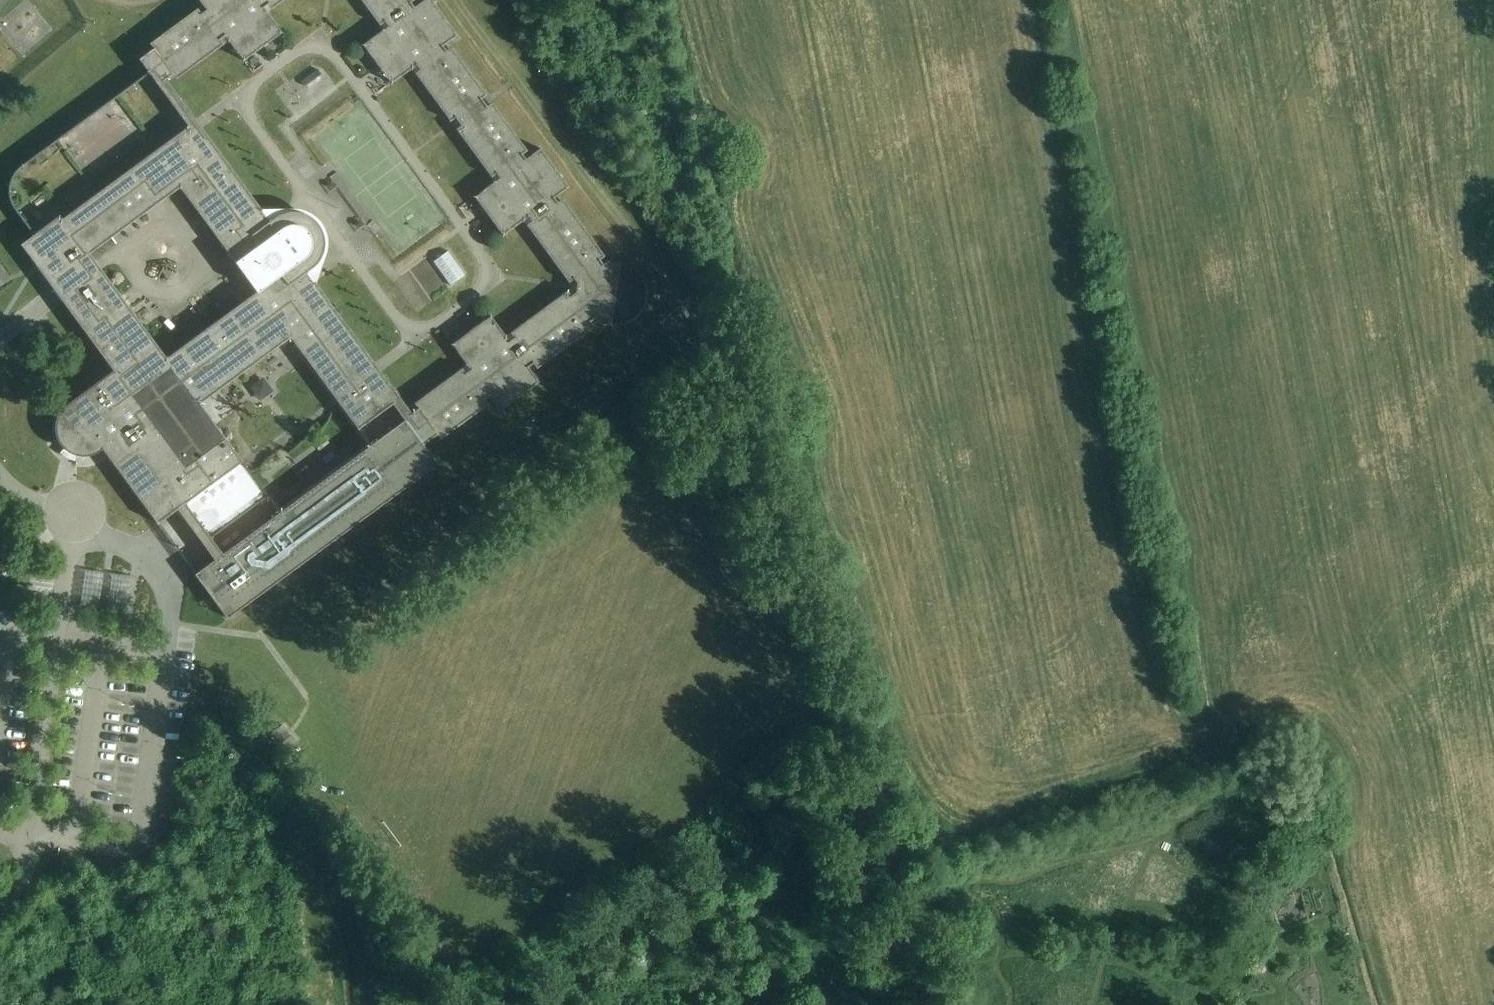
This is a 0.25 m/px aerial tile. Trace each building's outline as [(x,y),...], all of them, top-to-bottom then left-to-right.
[(97,452),(101,449),(102,449),(158,524),(178,509),(214,560),(195,574),(227,619),(438,464),(423,445),(437,434),(440,439),(488,404),(485,399),(490,396),(500,410),(539,382),(528,367),(533,364),(536,369),(593,327),(590,322),(595,318),(598,323),(612,325),(618,325),(624,324),(630,322),(635,319),(639,315),(643,310),(646,305),(647,299),(648,293),(647,287),(645,281),(642,276),(639,272),(635,269),(631,266),(626,264),(621,263),(607,261),(603,264),(554,198),(568,187),(540,148),(525,159),(442,46),(457,35),(431,0),(424,0),(414,7),(409,0),(360,0),(379,26),(384,22),(387,27),(363,46),(392,84),(416,66),(419,71),(415,75),(450,122),(455,118),(458,122),(461,127),(456,130),(491,177),(496,174),(499,179),(474,198),(484,212),(503,236),(528,218),(531,222),(526,226),(568,283),(573,280),(576,284),(576,289),(575,293),(571,296),(567,291),(510,333),(514,338),(509,342),(490,317),(452,345),(470,370),(466,374),(462,369),(414,404),(418,409),(411,414),(378,370),(315,284),(326,252),(327,244),(327,237),(324,229),(321,224),(315,217),(309,213),(304,211),(299,210),(292,209),(261,211),(198,125),(165,80),(173,75),(176,80),(223,45),(220,40),(225,36),(243,61),(282,33),(264,8),(268,5),(272,10),(285,0),(199,0),(206,10),(200,14),(197,9),(153,49),(139,59),(149,73),(188,126),(61,220),(59,217),(35,234),(21,244),(36,265),(114,371),(69,403),(67,405),(63,409),(59,413),(57,418),(56,424),(56,429),(56,435),(58,440),(61,444),(65,448),(68,451),(73,453),(77,455),(82,456),(87,455),(92,454),(97,452)] [(305,87),(321,75),(317,69),(301,82),(305,87)] [(434,263),(451,287),(465,277),(448,253),(434,263)]
